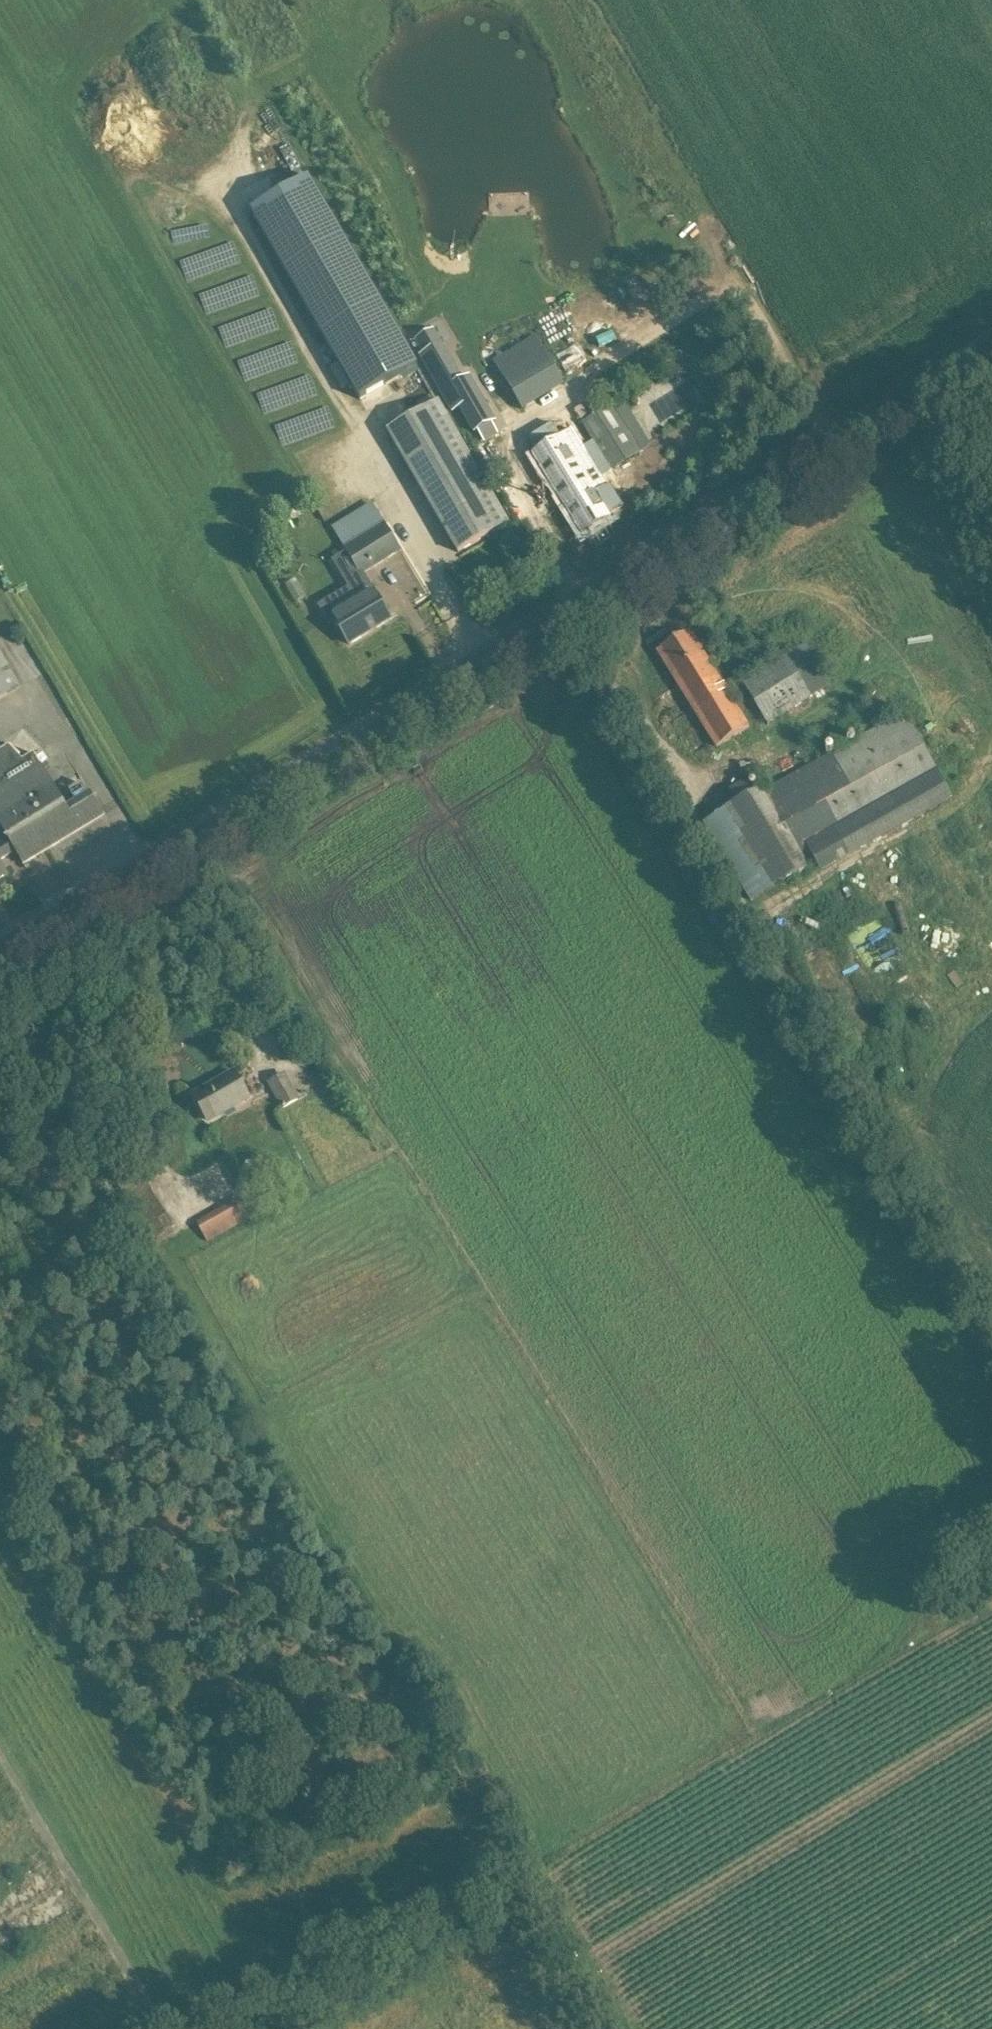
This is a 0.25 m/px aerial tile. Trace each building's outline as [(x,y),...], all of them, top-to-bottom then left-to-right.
[(418,367),(309,178),(252,211),(361,400),(418,367)] [(372,460),(236,224),(179,258),(315,493),(372,460)] [(613,295),(487,362),(511,406),(637,340),(613,295)] [(448,354),(426,367),(453,413),(460,409),(475,434),(478,432),(484,442),(499,433),(493,423),(497,421),(470,375),(463,379),(448,354)] [(509,524),(438,402),(388,431),(459,553),(509,524)] [(601,455),(611,470),(640,452),(611,406),(582,423),(594,442),(601,455)] [(552,424),(528,439),(536,451),(532,454),(564,505),(579,495),(567,476),(601,455),(594,442),(583,449),(571,429),(560,437),(552,424)] [(579,495),(564,505),(572,518),(583,535),(611,518),(610,517),(624,509),(609,485),(607,487),(601,477),(611,470),(601,455),(567,476),(579,495)] [(349,554),(361,574),(362,573),(400,551),(372,504),(333,528),(349,554)] [(349,587),(318,606),(327,621),(333,617),(350,645),(391,620),(367,581),(362,573),(361,574),(349,554),(334,563),(349,587)] [(690,631),(658,651),(668,668),(717,748),(750,728),(712,667),(725,660),(720,651),(707,659),(701,648),(690,631)] [(757,726),(825,688),(800,644),(732,683),(757,726)] [(0,652),(0,698),(20,687),(0,652)] [(900,715),(762,791),(807,869),(816,862),(805,843),(938,769),(921,738),(906,712),(900,715)] [(9,838),(0,843),(0,861),(16,851),(24,864),(105,816),(90,792),(88,793),(81,783),(69,790),(76,801),(67,806),(35,753),(23,760),(9,746),(0,752),(0,824),(9,838)] [(746,780),(726,793),(733,805),(754,792),(746,780)] [(249,1098),(234,1072),(194,1095),(209,1121),(249,1098)] [(270,1082),(284,1108),(299,1099),(285,1074),(270,1082)] [(197,1222),(208,1242),(250,1219),(238,1199),(197,1222)] [(168,1217),(146,1230),(153,1242),(157,1239),(173,1229),(175,1227),(168,1216),(168,1217)]
